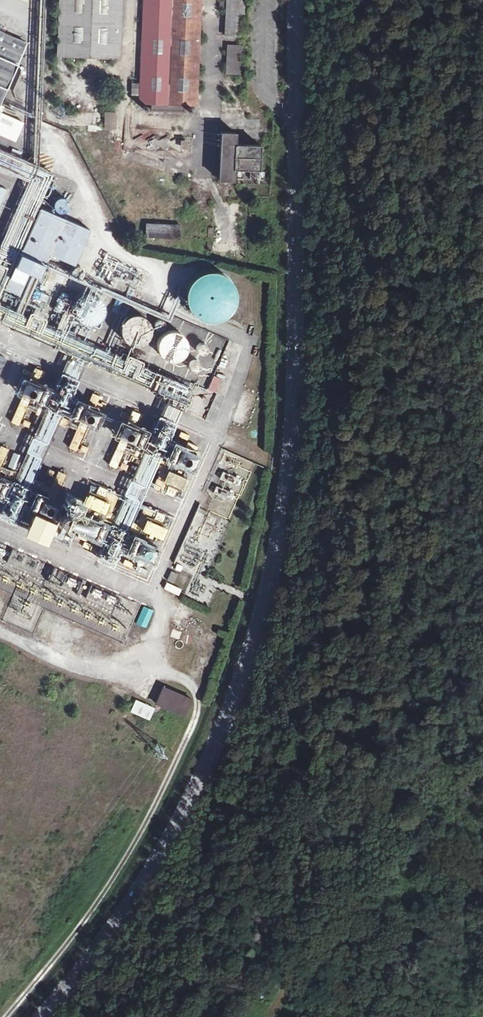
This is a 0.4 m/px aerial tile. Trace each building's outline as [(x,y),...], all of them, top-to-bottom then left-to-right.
[(56,54),(120,57),(121,0),(58,0),(56,54)] [(139,99),(149,100),(148,107),(183,110),(184,102),(194,102),(198,0),(143,0),(139,99)] [(223,35),(234,35),(235,13),(244,13),(245,0),(225,0),(223,35)] [(0,33),(0,100),(25,45),(0,33)] [(244,74),(244,44),(226,44),(226,74),(244,74)] [(105,130),(117,130),(117,112),(105,112),(105,130)] [(14,144),(22,125),(0,115),(0,138),(14,144)] [(234,130),(218,129),(216,175),(232,176),(232,164),(256,166),(257,142),(233,141),(234,130)] [(41,180),(41,179),(34,176),(39,164),(0,149),(0,164),(41,180)] [(238,171),(239,181),(264,179),(264,169),(238,171)] [(13,183),(0,178),(0,211),(13,183)] [(69,207),(70,205),(70,202),(69,200),(68,198),(66,196),(63,196),(61,196),(58,197),(56,199),(55,201),(55,204),(55,206),(56,208),(58,210),(61,211),(63,211),(66,211),(68,209),(69,207)] [(38,208),(2,289),(21,297),(30,271),(35,273),(39,275),(44,263),(48,255),(72,266),(88,230),(38,208)] [(180,225),(148,223),(148,237),(179,239),(180,225)] [(234,306),(237,298),(237,290),(235,283),(230,276),(224,272),(216,269),(208,270),(201,272),(195,278),(190,284),(189,292),(190,300),(193,308),(199,313),(206,317),(214,318),(222,316),(229,312),(234,306)] [(105,316),(107,312),(108,308),(107,303),(105,299),(102,296),(98,295),(93,294),(89,295),(85,297),(82,301),(81,305),(80,310),(82,314),(85,318),(88,320),(93,321),(97,321),(101,319),(105,316)] [(148,338),(151,333),(152,329),(151,324),(150,320),(147,317),(143,315),(139,314),(134,315),(130,316),(127,320),(125,324),(124,328),(125,333),(127,337),(131,340),(135,342),(140,342),(145,340),(148,338)] [(163,327),(164,325),(164,323),(164,322),(164,320),(163,319),(161,318),(160,318),(158,318),(156,319),(155,320),(154,321),(154,323),(154,325),(155,326),(156,328),(158,328),(160,328),(162,328),(163,327)] [(186,356),(189,352),(190,347),(190,341),(188,337),(184,333),(180,330),(175,329),(169,330),(165,333),(161,336),(159,341),(159,346),(160,351),(163,356),(167,359),(172,361),(177,361),(182,359),(186,356)] [(209,352),(210,350),(211,348),(210,346),(210,344),(208,343),(206,342),(204,341),(202,342),(200,343),(199,344),(198,346),(198,348),(198,350),(199,352),(201,353),(203,354),(205,354),(207,353),(209,352)] [(222,351),(219,349),(214,359),(218,361),(222,351)] [(146,376),(153,379),(156,370),(145,367),(147,361),(130,356),(125,372),(145,378),(146,376)] [(200,370),(201,369),(202,367),(202,365),(202,363),(201,361),(199,360),(198,359),(196,359),(194,360),(192,361),(191,362),(190,364),(190,366),(191,368),(192,370),(194,371),(196,371),(198,371),(200,370)] [(214,368),(211,366),(206,377),(210,379),(214,368)] [(33,368),(30,376),(39,380),(42,372),(33,368)] [(51,385),(45,382),(38,398),(38,400),(55,407),(68,412),(74,396),(71,393),(78,377),(71,374),(58,368),(51,385)] [(30,376),(17,371),(10,387),(24,392),(32,396),(38,398),(45,382),(39,380),(30,376)] [(221,378),(214,375),(208,388),(216,392),(221,378)] [(32,396),(24,392),(11,421),(27,429),(30,422),(22,419),(32,396)] [(91,393),(88,401),(98,405),(101,397),(91,393)] [(88,401),(74,396),(68,412),(70,413),(80,417),(90,421),(92,422),(96,424),(102,407),(100,406),(98,405),(96,405),(90,402),(88,401)] [(132,410),(127,420),(135,423),(140,414),(132,410)] [(152,411),(145,427),(138,444),(129,440),(120,461),(129,465),(137,446),(151,451),(161,456),(157,465),(159,466),(162,459),(190,470),(192,466),(164,455),(171,438),(169,437),(176,421),(169,418),(152,411)] [(69,418),(60,415),(57,423),(66,426),(69,418)] [(127,420),(116,416),(109,432),(120,436),(129,440),(138,444),(145,427),(135,423),(127,420)] [(90,421),(80,417),(68,446),(85,454),(88,448),(80,444),(90,421)] [(181,432),(177,440),(186,444),(190,436),(181,432)] [(129,440),(120,436),(107,465),(125,473),(129,465),(120,461),(129,440)] [(177,440),(171,438),(164,455),(192,466),(199,450),(196,449),(186,444),(177,440)] [(9,447),(1,444),(0,445),(0,469),(9,447)] [(22,453),(16,450),(9,467),(15,469),(22,453)] [(186,475),(165,466),(161,475),(158,474),(152,488),(173,497),(178,485),(181,486),(186,475)] [(53,478),(47,492),(56,497),(67,472),(58,468),(56,472),(47,468),(45,474),(53,478)] [(125,475),(113,470),(111,475),(123,480),(125,475)] [(241,478),(222,470),(219,478),(238,486),(241,478)] [(10,478),(0,502),(0,510),(11,515),(20,495),(25,497),(30,486),(21,482),(10,478)] [(90,480),(81,502),(95,508),(92,514),(101,517),(109,521),(120,493),(90,480)] [(80,492),(65,485),(53,515),(68,522),(74,507),(80,492)] [(234,492),(216,485),(213,493),(231,501),(234,492)] [(47,492),(31,486),(24,503),(27,503),(49,513),(52,514),(59,498),(56,497),(47,492)] [(49,513),(27,503),(17,526),(39,535),(49,513)] [(164,513),(144,504),(141,510),(145,512),(139,527),(160,536),(165,524),(160,522),(164,513)] [(92,514),(74,507),(68,522),(66,526),(77,530),(89,535),(94,537),(101,517),(92,514)] [(119,525),(109,521),(95,552),(108,558),(111,552),(116,554),(127,529),(119,525)] [(89,535),(77,530),(74,536),(87,541),(89,535)] [(146,537),(128,530),(122,546),(120,550),(131,555),(144,560),(148,561),(155,541),(146,537)] [(93,546),(84,542),(82,546),(91,550),(93,546)] [(144,560),(131,555),(129,561),(133,562),(142,566),(144,560)] [(178,573),(171,570),(166,580),(174,583),(178,573)] [(180,595),(183,588),(166,582),(164,589),(180,595)] [(175,614),(178,606),(170,603),(167,611),(175,614)] [(155,610),(144,606),(136,624),(147,628),(155,610)] [(162,687),(154,705),(182,717),(190,700),(162,687)] [(134,700),(128,713),(146,721),(152,708),(134,700)]
